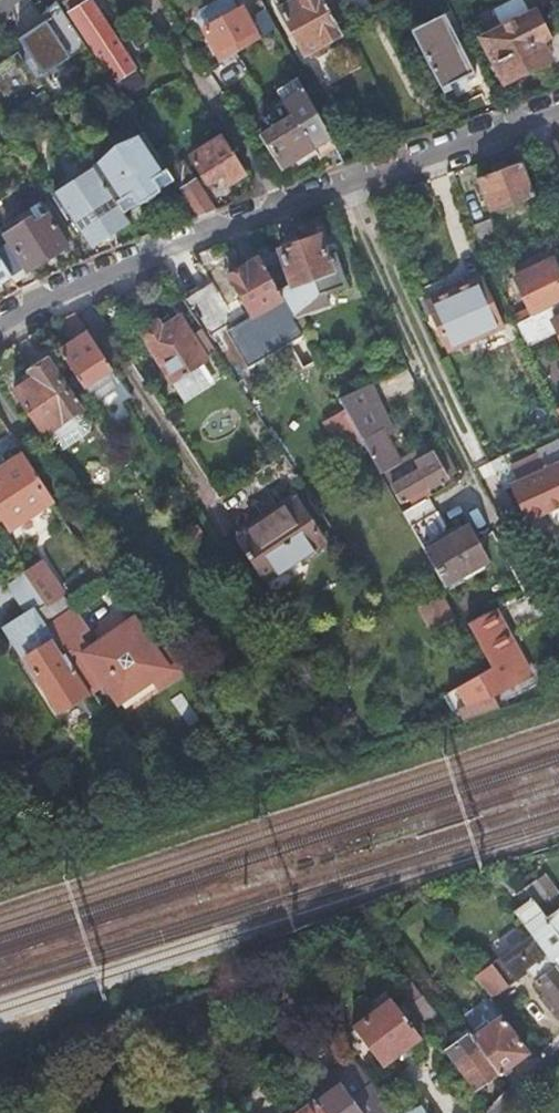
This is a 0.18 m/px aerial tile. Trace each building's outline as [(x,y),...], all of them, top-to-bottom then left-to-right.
[(61,3),(123,96),(142,84),(87,0),(65,0),(61,3)] [(217,52),(251,30),(232,0),(218,0),(193,17),(217,52)] [(341,34),(331,15),(323,0),(292,0),(281,6),(305,53),(341,34)] [(331,15),(341,10),(336,0),(323,0),(331,15)] [(481,37),(492,60),(504,84),(545,63),(536,44),(545,40),(531,12),(481,37)] [(410,35),(440,90),(447,87),(445,83),(463,74),(465,77),(472,74),(441,18),(410,35)] [(59,100),(101,72),(82,44),(40,72),(59,100)] [(236,52),(214,66),(222,79),(243,65),(236,52)] [(311,63),(323,80),(337,69),(325,53),(311,63)] [(504,84),(492,60),(484,64),(495,88),(504,84)] [(339,157),(303,91),(283,102),(291,117),(260,135),(279,168),(289,162),(310,150),(315,159),(328,152),(333,160),(339,157)] [(109,194),(123,216),(140,205),(146,206),(152,201),(153,196),(173,183),(166,173),(142,136),(124,148),(118,147),(112,151),(110,156),(93,168),(109,194)] [(219,139),(189,158),(205,184),(220,174),(226,183),(241,174),(219,139)] [(310,150),(289,162),(295,171),(315,159),(310,150)] [(320,167),(333,160),(328,152),(315,159),(320,167)] [(520,162),(477,180),(491,214),(534,196),(520,162)] [(182,164),(166,173),(173,183),(177,191),(193,181),(182,164)] [(109,194),(93,168),(54,194),(90,249),(129,224),(123,216),(109,194)] [(193,181),(177,191),(195,219),(212,213),(193,181)] [(0,248),(0,253),(13,275),(23,268),(26,273),(65,247),(45,215),(30,224),(27,219),(2,236),(6,244),(0,248)] [(491,219),(473,226),(484,255),(503,248),(491,219)] [(283,299),(293,316),(328,304),(325,294),(345,287),(333,255),(327,258),(319,236),(260,258),(261,260),(283,299)] [(532,319),(556,307),(558,305),(558,282),(548,257),(512,274),(525,304),(532,319)] [(253,317),(283,299),(261,260),(231,278),(253,317)] [(19,292),(0,262),(0,286),(8,298),(19,292)] [(480,281),(425,305),(447,352),(502,328),(480,281)] [(180,301),(209,346),(237,327),(208,283),(180,301)] [(517,327),(527,347),(554,333),(558,342),(558,313),(556,307),(532,319),(517,327)] [(153,326),(138,336),(169,383),(203,360),(176,320),(158,333),(153,326)] [(58,355),(82,391),(112,371),(89,335),(58,355)] [(33,376),(13,388),(43,433),(79,409),(46,359),(29,370),(33,376)] [(216,379),(203,360),(169,383),(183,402),(216,379)] [(399,463),(385,438),(393,435),(370,385),(340,401),(346,412),(348,415),(365,446),(381,473),(384,471),(392,486),(402,502),(428,487),(429,490),(457,474),(446,452),(435,458),(433,455),(417,463),(413,456),(399,463)] [(88,423),(79,409),(43,433),(52,447),(61,448),(86,431),(88,423)] [(346,456),(365,446),(348,415),(346,412),(327,423),(346,456)] [(0,469),(0,515),(10,529),(51,501),(21,455),(0,469)] [(512,469),(519,485),(514,487),(529,522),(558,509),(558,467),(548,472),(540,456),(512,469)] [(425,500),(404,513),(412,528),(434,515),(425,500)] [(298,503),(240,542),(268,585),(326,546),(298,503)] [(434,515),(412,528),(426,553),(448,540),(434,515)] [(426,553),(446,588),(488,563),(468,529),(448,540),(426,553)] [(24,574),(31,584),(45,606),(40,609),(47,622),(70,607),(62,594),(64,592),(43,561),(24,574)] [(24,574),(23,573),(7,585),(29,614),(8,627),(61,711),(91,692),(47,622),(40,609),(45,606),(31,584),(24,574)] [(441,598),(421,609),(432,628),(451,617),(441,598)] [(70,607),(47,622),(58,638),(68,653),(93,691),(106,682),(118,701),(154,679),(163,692),(186,678),(166,649),(157,654),(133,618),(88,648),(79,634),(86,630),(70,607)] [(488,612),(467,625),(491,667),(470,681),(476,692),(519,670),(502,637),(508,634),(503,624),(497,627),(488,612)] [(193,674),(180,656),(173,644),(166,649),(186,678),(193,674)] [(466,723),(498,712),(490,698),(461,714),(466,723)] [(56,776),(48,763),(34,771),(42,785),(56,776)] [(558,909),(537,881),(525,890),(558,935),(558,909)] [(523,924),(532,936),(535,940),(555,965),(558,961),(558,935),(525,890),(520,894),(536,915),(523,924)] [(555,965),(535,940),(532,936),(500,959),(517,983),(531,973),(537,982),(547,995),(541,999),(551,1012),(556,1009),(558,1012),(558,971),(555,965)] [(517,983),(500,959),(494,964),(511,988),(517,983)] [(511,988),(494,964),(476,977),(494,999),(511,988)] [(400,991),(430,1031),(441,1022),(411,983),(400,991)] [(391,998),(354,1026),(384,1065),(421,1037),(391,998)] [(491,1024),(501,1016),(486,998),(463,1015),(474,1030),(487,1019),(491,1024)] [(474,1037),(500,1072),(509,1065),(527,1051),(501,1016),(491,1024),(487,1019),(474,1030),(471,1032),(474,1037)] [(479,1089),(500,1072),(474,1037),(471,1032),(464,1023),(442,1040),(479,1089)] [(380,1092),(354,1058),(347,1063),(373,1097),(385,1112),(396,1112),(380,1092)] [(323,1112),(385,1112),(373,1097),(347,1063),(307,1091),(315,1102),(316,1104),(323,1112)] [(500,1072),(504,1077),(513,1071),(509,1065),(500,1072)] [(316,1104),(303,1112),(323,1112),(316,1104)]
